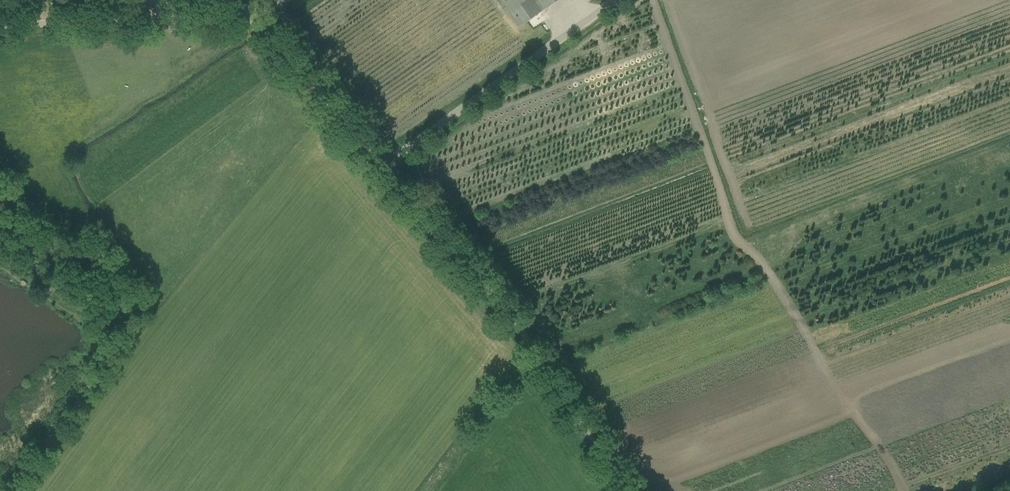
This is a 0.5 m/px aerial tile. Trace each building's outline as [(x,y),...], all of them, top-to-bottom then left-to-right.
[(519,26),(556,0),(501,0),(519,26)]
